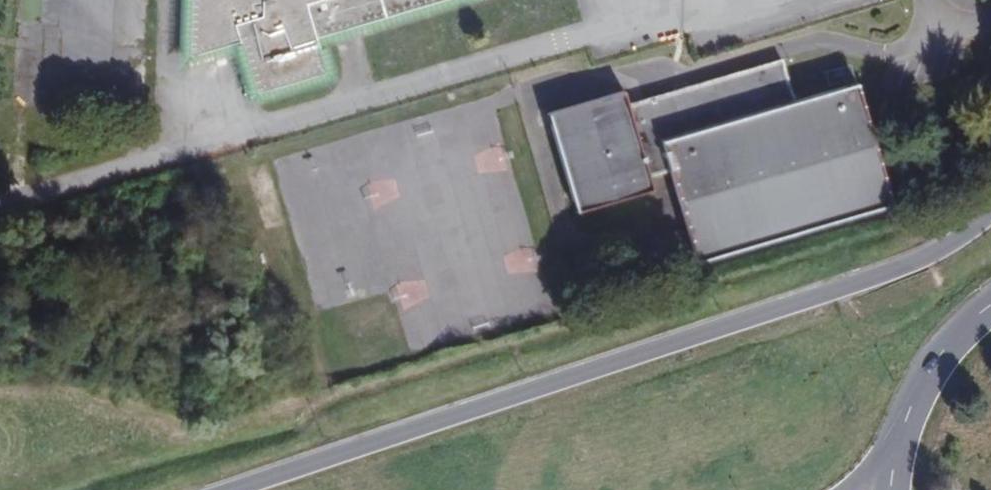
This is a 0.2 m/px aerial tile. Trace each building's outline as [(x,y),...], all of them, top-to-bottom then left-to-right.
[(181,69),(230,52),(246,102),(322,82),(308,47),(466,0),(184,0),(181,69)] [(780,59),(545,129),(574,224),(661,198),(687,285),(894,223),(855,93),(795,110),(780,59)]
